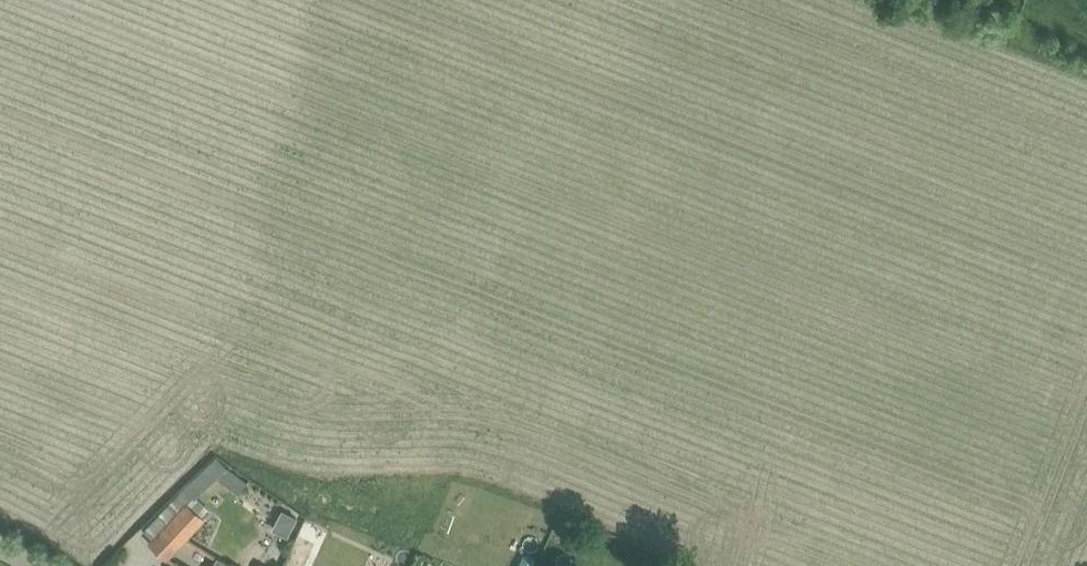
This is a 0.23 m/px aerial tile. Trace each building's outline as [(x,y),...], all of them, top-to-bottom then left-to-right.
[(248,482),(229,465),(227,466),(215,455),(144,529),(145,530),(154,538),(151,541),(168,556),(182,540),(204,517),(210,510),(197,497),(217,478),(239,494),(248,482)] [(272,529),(287,537),(298,517),(282,509),(272,529)] [(301,565),(347,565),(348,564),(339,561),(346,543),(316,531),(301,565)] [(422,555),(417,565),(448,565),(422,555)] [(229,562),(218,556),(212,565),(235,565),(229,562)]
